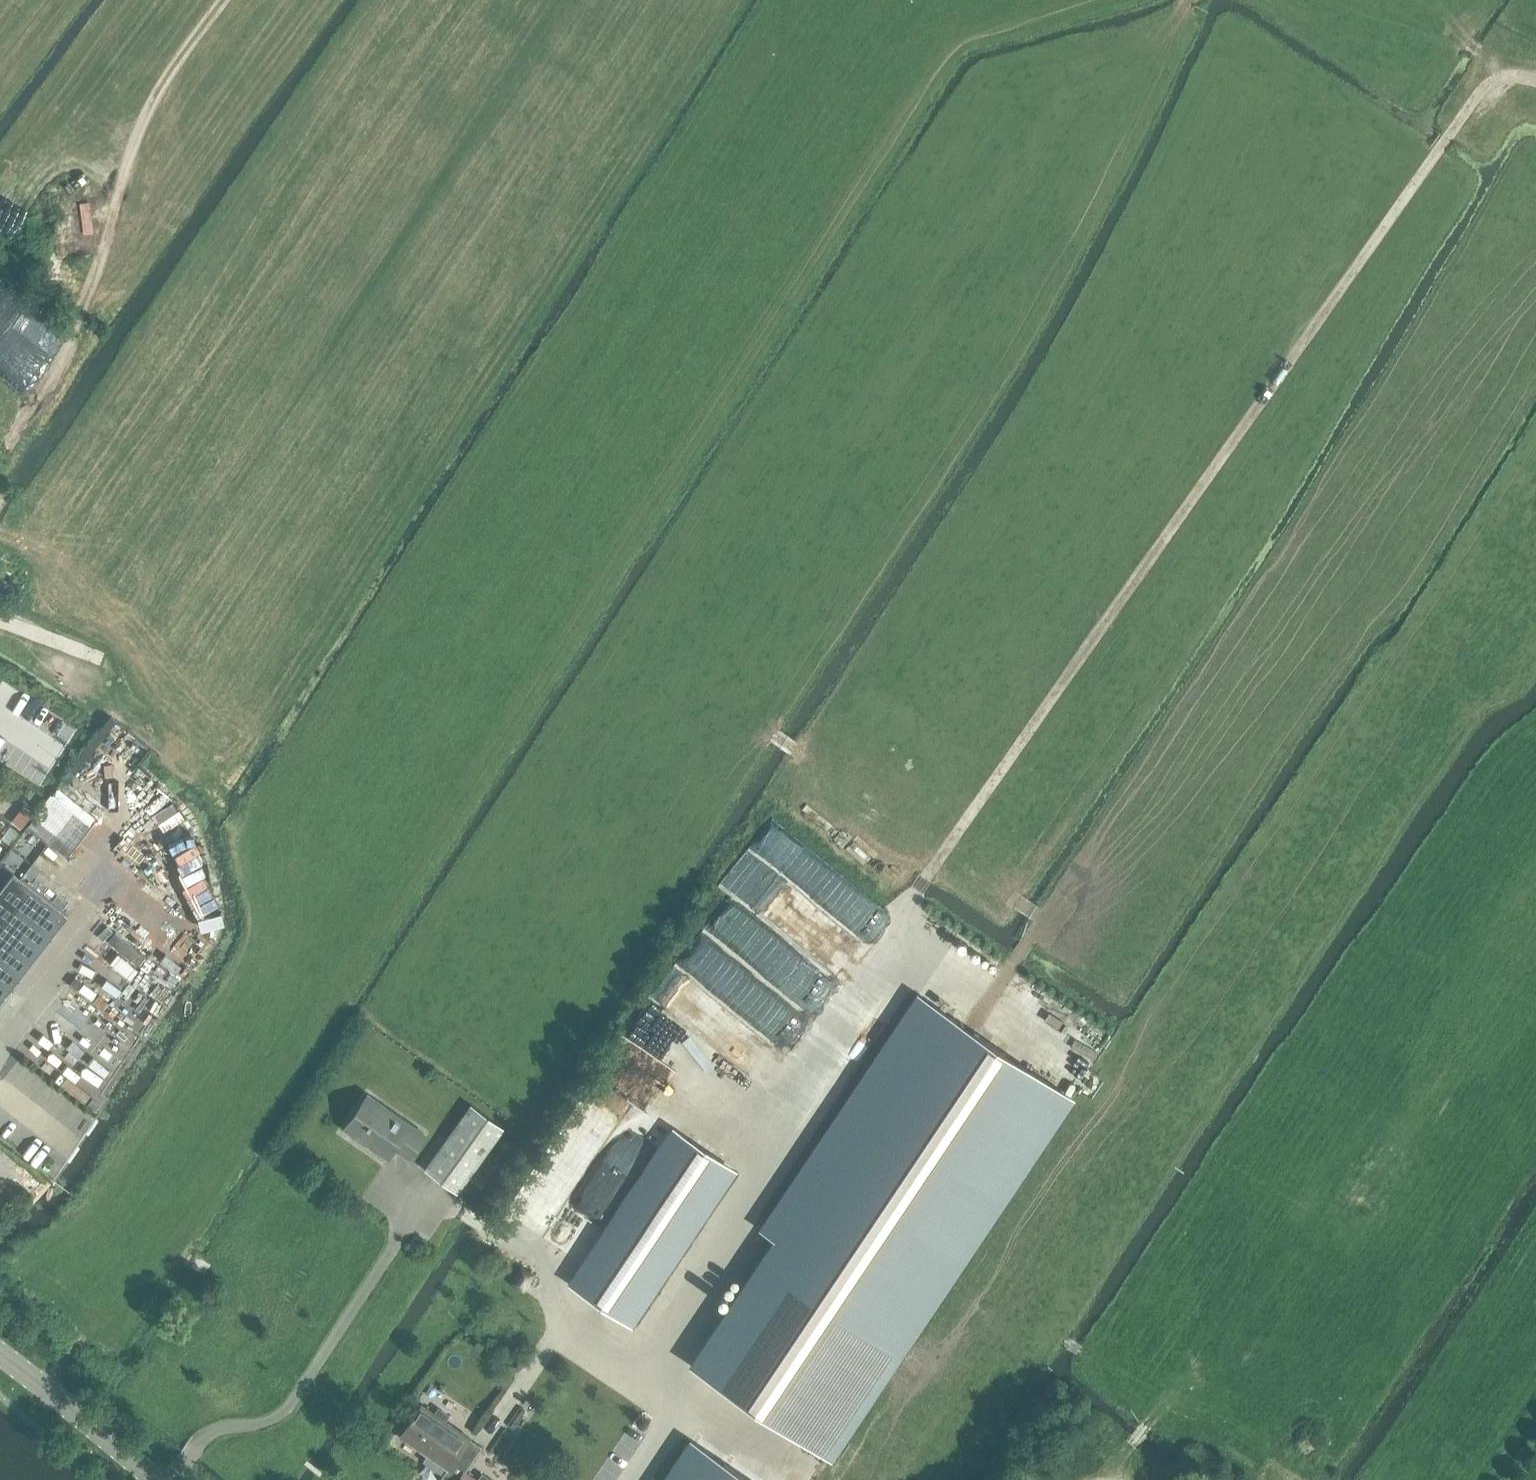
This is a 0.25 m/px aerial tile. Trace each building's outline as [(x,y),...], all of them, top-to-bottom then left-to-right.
[(25,804),(12,820),(21,827),(33,811),(25,804)] [(51,846),(46,852),(55,859),(60,853),(51,846)] [(69,914),(1,861),(0,862),(0,1003),(69,914)] [(779,1239),(694,1365),(832,1457),(838,1462),(1077,1102),(919,996),(763,1228),(779,1239)] [(344,1128),(388,1158),(395,1148),(409,1158),(426,1134),(368,1094),(344,1128)] [(425,1169),(458,1193),(505,1128),(472,1104),(425,1169)] [(675,1130),(572,1283),(631,1323),(734,1170),(675,1130)] [(517,1276),(528,1283),(534,1274),(522,1267),(517,1276)] [(448,1479),(458,1479),(465,1470),(467,1471),(483,1447),(446,1421),(450,1415),(440,1407),(435,1413),(424,1405),(403,1436),(449,1468),(444,1477),(448,1479)] [(667,1479),(750,1479),(693,1441),(667,1479)] [(458,1479),(495,1479),(484,1473),(479,1479),(467,1471),(465,1470),(458,1479)]
